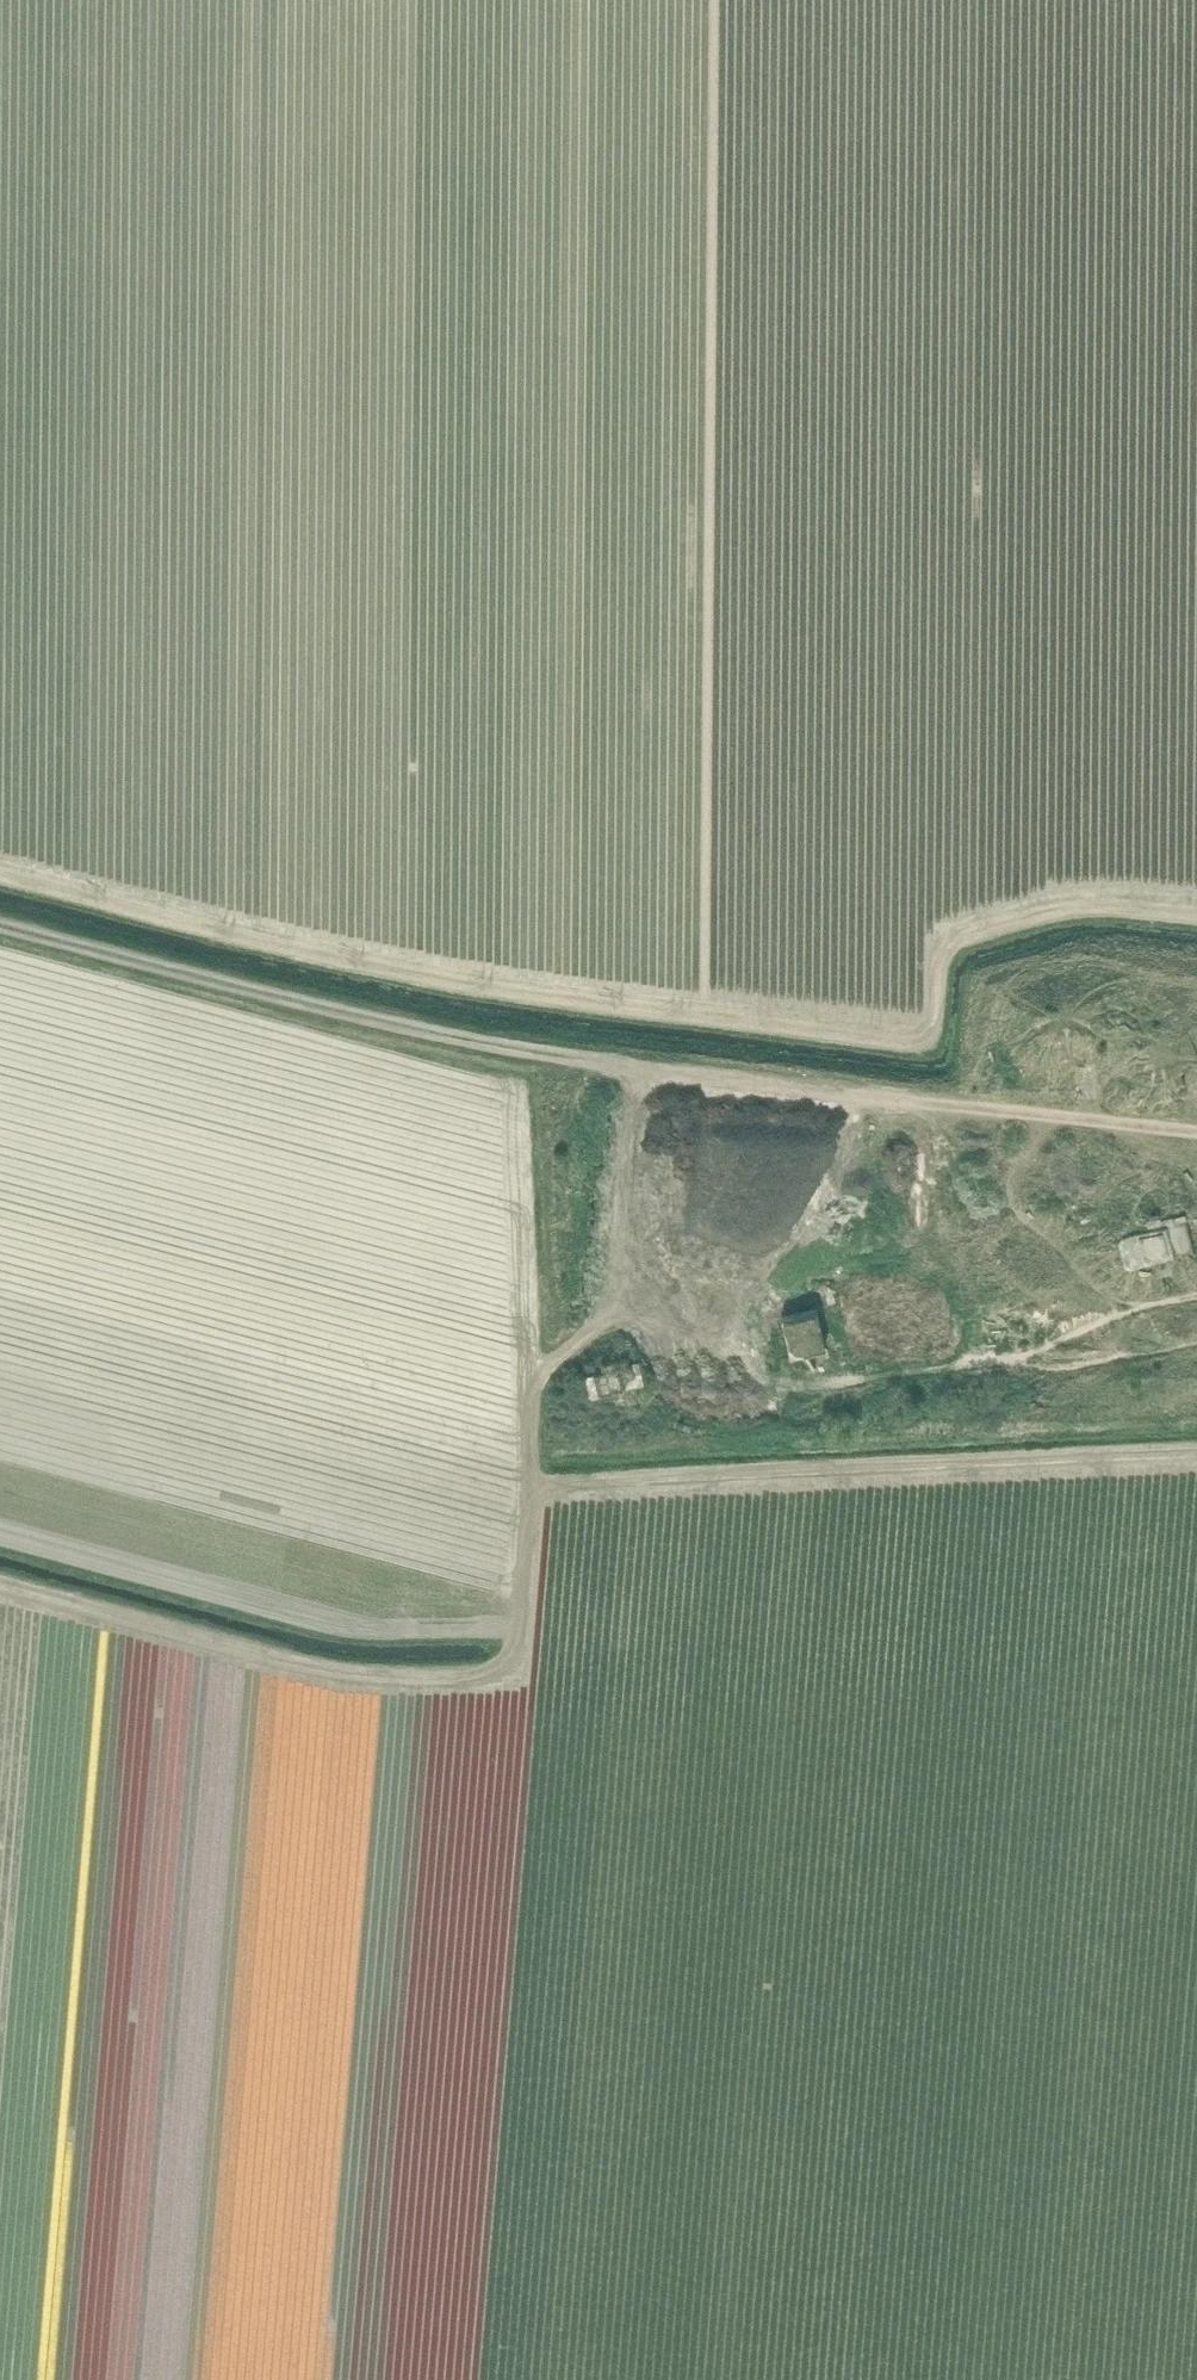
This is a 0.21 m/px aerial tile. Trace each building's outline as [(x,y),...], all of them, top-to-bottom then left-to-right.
[(1174,1216),(1161,1219),(1160,1213),(1150,1215),(1152,1219),(1147,1220),(1150,1229),(1168,1225),(1176,1258),(1195,1253),(1186,1221),(1188,1220),(1186,1215),(1174,1217),(1174,1216)] [(1129,1269),(1176,1258),(1168,1225),(1150,1229),(1123,1236),(1117,1244),(1123,1267),(1129,1269)] [(791,1356),(825,1348),(817,1309),(782,1317),(791,1356)] [(626,1358),(616,1360),(614,1352),(611,1353),(612,1357),(607,1358),(606,1354),(605,1355),(607,1370),(587,1375),(585,1378),(589,1397),(592,1399),(613,1393),(617,1409),(618,1409),(617,1405),(622,1404),(623,1407),(625,1407),(621,1392),(644,1387),(639,1363),(628,1366),(626,1358)]
